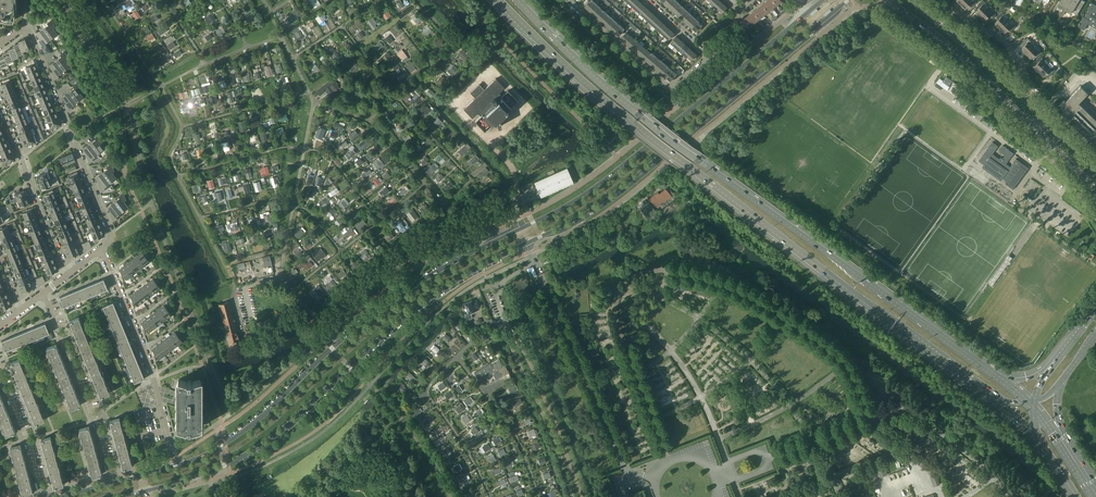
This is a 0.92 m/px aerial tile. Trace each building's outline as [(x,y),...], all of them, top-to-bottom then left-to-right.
[(16,0),(0,0),(0,19),(4,19),(14,20),(16,8),(16,0)] [(317,0),(315,0),(309,4),(312,9),(320,4),(317,0)] [(589,10),(596,3),(593,0),(591,0),(585,6),(589,10)] [(642,4),(638,0),(632,7),(636,10),(642,4)] [(668,6),(672,10),(679,3),(676,0),(674,0),(668,6)] [(713,6),(717,10),(718,9),(723,4),(719,0),(718,0),(713,6)] [(767,0),(762,4),(768,12),(773,8),(767,0)] [(767,0),(773,8),(777,5),(774,0),(767,0)] [(961,5),(965,10),(970,5),(972,7),(977,2),(974,0),(973,2),(971,0),(966,0),(961,5)] [(978,8),(975,12),(980,17),(987,9),(982,5),(985,2),(983,0),(982,0),(977,5),(980,7),(978,8)] [(1077,14),(1085,1),(1084,0),(1059,0),(1052,12),(1059,16),(1060,16),(1062,16),(1063,14),(1065,11),(1066,11),(1068,13),(1069,13),(1071,13),(1072,11),(1077,14)] [(1094,10),(1095,7),(1095,6),(1090,2),(1086,8),(1089,10),(1085,17),(1084,17),(1080,23),(1079,23),(1078,24),(1079,25),(1077,27),(1084,30),(1088,24),(1091,26),(1093,23),(1095,24),(1095,11),(1094,10)] [(596,3),(589,10),(594,14),(600,7),(596,3)] [(679,3),(672,10),(676,13),(683,6),(679,3)] [(646,8),(642,4),(636,10),(640,14),(646,8)] [(727,8),(723,4),(718,9),(722,13),(721,14),(723,15),(726,11),(725,10),(727,8)] [(762,4),(758,7),(764,15),(768,12),(762,4)] [(683,6),(676,13),(680,17),(687,10),(683,6)] [(600,7),(594,14),(598,18),(604,10),(600,7)] [(758,7),(754,11),(760,19),(764,15),(758,7)] [(650,11),(646,8),(640,14),(644,18),(650,11)] [(987,9),(980,17),(984,21),(989,16),(991,19),(996,14),(993,12),(992,14),(987,9)] [(140,16),(136,10),(132,14),(136,19),(140,16)] [(604,10),(598,18),(602,21),(608,14),(604,10)] [(687,10),(680,17),(684,21),(691,14),(687,10)] [(654,15),(650,11),(644,18),(648,21),(654,15)] [(754,11),(749,14),(755,22),(760,19),(754,11)] [(999,19),(998,20),(994,24),(999,28),(1006,21),(1002,16),(1003,14),(1001,12),(997,17),(999,19)] [(608,14),(602,21),(606,25),(612,18),(608,14)] [(691,14),(684,21),(688,24),(695,17),(691,14)] [(749,14),(745,18),(751,25),(755,22),(749,14)] [(421,19),(417,15),(413,19),(417,23),(421,19)] [(658,19),(654,15),(648,21),(652,25),(658,19)] [(294,20),(291,16),(284,20),(288,25),(294,20)] [(695,17),(688,24),(692,28),(699,21),(695,17)] [(612,18),(606,25),(610,28),(616,21),(612,18)] [(747,29),(751,25),(745,18),(741,21),(747,29)] [(662,22),(658,19),(652,25),(656,29),(662,22)] [(49,25),(43,29),(51,39),(57,34),(53,28),(55,27),(52,20),(48,23),(49,25)] [(616,21),(610,28),(614,32),(620,25),(616,21)] [(699,21),(692,28),(696,32),(702,26),(703,25),(699,21)] [(1006,21),(999,28),(1004,34),(1009,29),(1011,31),(1016,26),(1014,24),(1012,26),(1006,21)] [(666,26),(662,22),(656,29),(660,32),(666,26)] [(620,25),(614,32),(618,36),(624,30),(624,29),(620,25)] [(431,31),(427,26),(423,30),(427,35),(431,31)] [(670,30),(666,26),(660,32),(664,36),(670,30)] [(225,32),(222,28),(216,32),(219,36),(225,32)] [(44,43),(51,39),(43,29),(37,34),(41,40),(39,41),(42,48),(46,45),(44,43)] [(674,34),(670,30),(664,36),(668,40),(669,39),(674,34)] [(621,38),(625,42),(630,36),(626,32),(621,38)] [(630,36),(625,42),(629,45),(634,39),(630,36)] [(671,43),(675,46),(680,40),(676,36),(671,41),(671,42),(671,43)] [(1035,45),(1027,38),(1021,45),(1023,47),(1020,49),(1025,54),(1033,46),(1035,45)] [(18,41),(19,43),(23,51),(29,49),(25,39),(18,41)] [(443,43),(439,39),(434,43),(438,47),(443,43)] [(634,39),(629,45),(633,49),(639,43),(634,39)] [(680,40),(675,46),(679,50),(684,44),(680,40)] [(378,50),(383,46),(380,42),(375,47),(378,50)] [(19,43),(16,44),(13,45),(14,47),(17,55),(18,55),(24,53),(23,51),(19,43)] [(639,43),(633,49),(637,53),(643,46),(639,43)] [(688,48),(684,44),(679,50),(683,54),(688,48)] [(643,46),(637,53),(642,56),(647,50),(643,46)] [(1033,46),(1025,54),(1031,59),(1035,54),(1038,57),(1042,52),(1040,50),(1038,52),(1033,46)] [(14,47),(10,48),(8,49),(8,51),(9,51),(12,59),(18,57),(18,55),(17,55),(14,47)] [(692,51),(688,48),(683,54),(687,57),(688,56),(692,51)] [(407,56),(402,50),(397,53),(403,60),(407,56)] [(647,50),(642,56),(646,60),(651,53),(647,50)] [(9,51),(8,51),(5,52),(2,53),(3,55),(7,63),(13,61),(12,59),(9,51)] [(697,55),(692,51),(688,56),(692,60),(697,55)] [(62,56),(56,61),(63,70),(70,65),(66,60),(68,59),(65,52),(61,54),(62,56)] [(651,53),(646,60),(650,63),(656,56),(652,52),(651,53)] [(1038,62),(1037,64),(1033,67),(1039,73),(1047,64),(1042,59),(1043,58),(1040,55),(1036,60),(1038,62)] [(656,56),(650,63),(654,67),(660,59),(656,56)] [(35,64),(33,59),(25,65),(29,74),(38,70),(36,67),(37,67),(36,65),(35,64)] [(660,59),(654,67),(658,70),(664,63),(660,59)] [(57,75),(63,70),(56,61),(50,66),(54,71),(52,72),(55,79),(59,77),(57,75)] [(351,72),(358,66),(354,62),(348,67),(351,72)] [(664,63),(658,70),(662,74),(668,67),(664,63)] [(1047,64),(1039,73),(1043,77),(1048,72),(1050,75),(1055,70),(1053,68),(1052,69),(1047,64)] [(453,73),(458,68),(454,65),(449,70),(453,73)] [(668,67),(662,74),(666,77),(672,70),(668,67)] [(38,70),(29,74),(31,80),(40,76),(39,73),(38,71),(38,70)] [(672,70),(666,77),(671,81),(676,75),(677,74),(672,70)] [(40,76),(31,80),(34,86),(43,82),(41,79),(42,79),(41,77),(40,76)] [(9,78),(0,81),(1,84),(2,86),(2,88),(3,88),(4,91),(13,87),(9,78)] [(475,98),(463,109),(472,118),(478,113),(480,116),(482,115),(492,125),(496,121),(498,127),(501,126),(501,124),(499,118),(510,108),(500,97),(502,96),(499,93),(504,88),(496,78),(484,89),(479,84),(470,93),(475,98)] [(336,90),(339,88),(337,85),(338,84),(336,81),(335,82),(332,79),(316,91),(320,96),(326,91),(333,99),(339,94),(336,90)] [(43,82),(34,86),(36,92),(45,88),(44,85),(43,83),(43,82)] [(75,88),(69,92),(76,101),(83,97),(79,91),(80,90),(78,83),(74,86),(75,88)] [(1088,105),(1089,105),(1088,104),(1086,106),(1085,105),(1086,104),(1081,100),(1088,93),(1080,86),(1066,101),(1064,99),(1058,105),(1062,109),(1061,110),(1063,112),(1062,112),(1063,113),(1063,115),(1066,116),(1066,118),(1069,119),(1069,121),(1072,121),(1072,124),(1075,124),(1075,127),(1078,127),(1079,130),(1081,130),(1082,133),(1084,133),(1085,136),(1087,136),(1088,139),(1090,139),(1091,142),(1093,142),(1094,145),(1095,145),(1095,113),(1088,105)] [(13,87),(4,91),(4,92),(5,94),(6,97),(15,93),(13,87)] [(45,88),(36,92),(39,98),(48,94),(46,91),(47,91),(46,89),(45,88)] [(434,93),(430,89),(426,93),(430,97),(434,93)] [(70,106),(76,101),(69,92),(63,97),(67,103),(65,104),(68,111),(72,108),(70,106)] [(15,93),(6,97),(7,98),(6,98),(7,100),(8,100),(9,103),(18,99),(15,93)] [(48,94),(39,98),(41,104),(50,100),(49,97),(48,95),(48,94)] [(18,99),(9,103),(9,104),(10,106),(11,109),(20,105),(18,99)] [(50,100),(41,104),(44,110),(53,106),(51,103),(52,103),(51,101),(50,101),(50,100)] [(20,105),(11,109),(12,110),(11,110),(12,112),(13,112),(14,115),(23,111),(20,105)] [(53,106),(44,110),(46,116),(55,112),(54,109),(53,107),(53,106)] [(425,106),(420,110),(426,116),(427,114),(431,111),(425,106)] [(23,111),(14,115),(14,116),(15,118),(16,121),(25,117),(23,111)] [(55,112),(46,116),(49,122),(58,118),(57,115),(56,113),(55,112)] [(28,123),(27,121),(25,117),(16,121),(17,122),(16,122),(17,124),(18,124),(19,127),(28,123)] [(58,126),(61,124),(59,121),(60,121),(59,119),(58,119),(58,118),(49,122),(53,132),(57,129),(58,128),(59,127),(58,126)] [(617,135),(603,122),(596,130),(610,143),(617,135)] [(28,123),(19,127),(19,128),(20,130),(21,133),(30,129),(28,123)] [(30,129),(21,133),(21,134),(21,135),(22,137),(22,136),(23,140),(33,136),(30,129)] [(96,139),(90,144),(98,153),(104,149),(100,143),(102,142),(99,135),(95,138),(96,139)] [(36,144),(33,136),(23,140),(24,140),(23,141),(24,143),(25,142),(26,146),(28,145),(29,146),(30,146),(32,146),(32,147),(36,144)] [(0,144),(0,151),(9,147),(8,144),(7,142),(6,141),(0,144)] [(1002,178),(1007,181),(1006,184),(1013,189),(1028,168),(1016,159),(1010,167),(1006,164),(1013,153),(1009,150),(1002,159),(1000,157),(999,159),(992,154),(998,145),(992,142),(979,161),(979,160),(978,160),(984,164),(982,167),(983,167),(992,173),(1001,179),(1000,180),(1001,180),(1002,178)] [(91,158),(98,153),(90,144),(84,149),(88,154),(86,156),(89,163),(93,160),(91,158)] [(1005,155),(1009,149),(1003,145),(999,151),(1005,155)] [(0,151),(2,157),(12,153),(11,150),(10,148),(9,147),(0,151)] [(12,153),(2,157),(6,167),(10,164),(12,163),(13,162),(12,160),(14,159),(13,156),(13,154),(12,154),(12,153)] [(75,160),(72,153),(60,158),(63,165),(75,160)] [(364,163),(360,158),(355,162),(359,166),(364,163)] [(108,168),(102,173),(110,182),(116,178),(112,172),(114,171),(111,164),(107,167),(108,168)] [(573,182),(571,178),(567,167),(534,182),(540,197),(573,182)] [(37,177),(39,183),(48,179),(46,173),(45,173),(44,170),(40,173),(41,175),(37,177)] [(68,175),(72,184),(81,181),(77,171),(68,175)] [(103,187),(110,182),(102,173),(96,178),(100,183),(98,185),(101,192),(105,189),(103,187)] [(380,183),(377,178),(372,182),(376,186),(380,183)] [(48,179),(39,183),(42,191),(47,189),(46,187),(51,185),(48,179)] [(215,187),(213,180),(207,181),(209,189),(215,187)] [(81,181),(72,184),(74,190),(83,187),(81,181)] [(447,191),(454,185),(450,181),(444,187),(447,191)] [(261,190),(259,182),(253,183),(256,191),(261,190)] [(1026,194),(1032,198),(1038,189),(1033,185),(1026,194)] [(83,187),(74,190),(77,196),(86,193),(83,187)] [(672,197),(666,188),(657,195),(656,193),(649,198),(657,209),(672,197)] [(16,194),(15,194),(16,198),(18,200),(27,197),(24,190),(20,192),(19,189),(15,192),(16,194)] [(44,194),(47,201),(56,198),(53,191),(49,193),(48,192),(44,194)] [(86,193),(77,196),(79,202),(88,199),(86,193)] [(120,198),(114,202),(122,212),(128,207),(124,202),(126,200),(123,193),(119,196),(120,198)] [(1019,204),(1025,208),(1031,199),(1026,195),(1019,204)] [(30,204),(27,197),(18,200),(20,207),(25,205),(25,206),(30,204)] [(321,207),(328,201),(325,197),(319,203),(321,207)] [(56,198),(47,201),(49,208),(56,205),(58,204),(56,198)] [(88,199),(79,202),(82,208),(91,205),(88,199)] [(115,217),(122,212),(114,202),(108,207),(112,213),(110,214),(113,221),(117,218),(115,217)] [(660,216),(649,202),(640,209),(649,220),(654,215),(657,219),(656,220),(657,222),(664,219),(661,216),(660,216)] [(56,205),(49,208),(52,214),(61,210),(58,204),(56,205)] [(91,205),(82,208),(84,215),(93,211),(91,205)] [(27,210),(27,211),(23,213),(25,219),(34,216),(31,208),(27,210)] [(61,210),(52,214),(54,220),(63,216),(61,210)] [(93,211),(84,215),(87,221),(96,217),(93,211)] [(37,222),(34,216),(25,219),(28,225),(37,222)] [(63,216),(54,220),(57,226),(66,222),(63,216)] [(96,217),(87,221),(89,227),(98,223),(96,217)] [(345,222),(341,217),(337,221),(341,226),(345,222)] [(39,228),(37,222),(28,225),(30,231),(39,228)] [(66,222),(57,226),(59,232),(68,228),(66,222)] [(98,223),(89,227),(91,233),(101,229),(98,222),(98,223)] [(1,236),(10,233),(7,226),(3,228),(2,227),(0,227),(0,235),(1,236)] [(39,228),(30,231),(33,237),(42,234),(39,228)] [(68,228),(59,232),(62,238),(71,234),(68,228)] [(101,229),(91,233),(96,243),(100,239),(101,238),(102,238),(101,236),(104,235),(101,229)] [(303,234),(299,230),(294,234),(298,238),(303,234)] [(394,237),(390,232),(385,236),(389,241),(394,237)] [(10,233),(1,236),(3,243),(12,239),(10,233)] [(42,234),(33,237),(35,243),(44,240),(42,234)] [(71,234),(62,238),(64,244),(73,240),(71,234)] [(12,239),(3,243),(6,249),(15,245),(12,239)] [(47,246),(44,240),(35,243),(38,249),(47,246)] [(64,244),(66,250),(76,246),(73,240),(64,244)] [(312,245),(309,241),(304,245),(308,249),(312,245)] [(15,245),(6,249),(8,255),(17,251),(15,245)] [(47,246),(38,249),(40,255),(49,252),(47,246)] [(79,255),(76,246),(66,250),(69,256),(71,255),(72,257),(73,257),(75,257),(75,258),(79,255)] [(301,252),(297,247),(293,251),(297,256),(301,252)] [(358,253),(362,256),(359,259),(364,263),(372,256),(364,247),(358,253)] [(145,249),(137,256),(144,265),(149,262),(146,257),(148,255),(145,249)] [(17,251),(8,255),(11,261),(20,257),(17,251)] [(49,252),(40,255),(43,262),(52,258),(49,252)] [(322,256),(318,252),(314,256),(318,260),(322,256)] [(1008,255),(988,283),(992,286),(1012,258),(1008,255)] [(137,256),(133,259),(140,269),(144,265),(137,256)] [(272,265),(270,256),(262,257),(264,267),(272,265)] [(20,257),(11,261),(13,267),(22,263),(20,257)] [(52,258),(43,262),(45,268),(55,264),(52,257),(52,258)] [(133,259),(128,262),(135,272),(140,269),(133,259)] [(349,265),(352,269),(358,265),(355,261),(349,265)] [(128,262),(124,266),(131,275),(135,272),(128,262)] [(22,263),(13,267),(16,273),(25,269),(22,263)] [(55,264),(45,268),(49,277),(55,273),(54,273),(55,272),(55,271),(57,270),(55,264)] [(124,266),(119,269),(121,272),(120,273),(121,274),(120,274),(121,275),(123,281),(131,275),(124,266)] [(16,273),(18,278),(18,279),(27,275),(25,269),(16,273)] [(346,274),(343,270),(338,273),(342,278),(346,274)] [(18,279),(18,278),(17,279),(20,285),(30,281),(27,275),(18,279)] [(156,276),(148,282),(155,292),(160,288),(157,284),(159,282),(156,276)] [(103,279),(92,283),(96,293),(108,289),(103,279)] [(33,290),(30,281),(20,285),(23,291),(25,290),(26,292),(27,292),(28,291),(29,293),(33,290)] [(148,282),(144,285),(151,295),(155,292),(148,282)] [(92,283),(81,288),(86,298),(96,293),(92,283)] [(144,285),(139,289),(146,299),(151,295),(144,285)] [(81,288),(71,292),(75,302),(86,298),(81,288)] [(139,289),(135,292),(142,302),(146,299),(139,289)] [(0,295),(0,302),(8,299),(6,292),(5,293),(0,295)] [(60,297),(64,307),(75,302),(71,292),(60,297)] [(135,292),(130,296),(132,298),(131,299),(131,300),(132,302),(134,308),(142,302),(135,292)] [(0,302),(0,305),(3,312),(8,308),(9,307),(9,306),(11,305),(8,299),(0,302)] [(479,307),(477,300),(472,302),(472,300),(462,303),(466,314),(464,314),(465,319),(471,317),(470,314),(476,312),(475,309),(479,307)] [(240,343),(238,339),(236,331),(238,331),(230,301),(218,304),(226,334),(225,336),(226,338),(227,339),(228,339),(230,345),(234,344),(235,345),(240,343)] [(113,302),(103,306),(107,317),(117,313),(113,302)] [(167,303),(159,309),(166,318),(171,315),(168,310),(169,309),(167,303)] [(159,309),(155,312),(162,322),(166,318),(159,309)] [(155,312),(150,315),(157,325),(162,322),(155,312)] [(117,313),(107,317),(112,328),(122,324),(117,313)] [(150,315),(146,319),(153,328),(157,325),(150,315)] [(70,321),(73,329),(78,326),(78,327),(82,326),(79,317),(70,321)] [(146,319),(141,322),(143,325),(142,326),(142,327),(143,328),(145,334),(153,328),(146,319)] [(458,330),(461,327),(457,322),(453,325),(458,330)] [(45,323),(34,327),(38,337),(49,333),(45,323)] [(122,324),(112,328),(116,339),(126,335),(122,324)] [(78,326),(73,329),(76,336),(85,332),(82,326),(78,327),(78,326)] [(34,327),(23,332),(27,342),(38,337),(34,327)] [(178,329),(170,335),(177,345),(182,341),(178,337),(180,335),(178,329)] [(23,332),(12,336),(16,346),(27,342),(23,332)] [(85,332),(76,336),(79,343),(84,341),(84,343),(88,341),(85,332)] [(126,335),(116,339),(121,350),(131,346),(126,335)] [(170,335),(166,339),(173,348),(177,345),(170,335)] [(12,336),(1,341),(5,351),(16,346),(12,336)] [(166,339),(161,342),(168,352),(173,348),(166,339)] [(84,341),(79,343),(82,351),(91,348),(88,341),(84,343),(84,341)] [(161,342),(157,345),(164,355),(168,352),(161,342)] [(47,348),(48,351),(49,354),(53,353),(53,354),(59,352),(56,344),(47,348)] [(157,345),(152,349),(154,351),(153,352),(153,353),(154,355),(156,361),(164,355),(157,345)] [(430,349),(435,353),(439,349),(434,345),(430,349)] [(131,346),(121,350),(125,361),(135,356),(131,346)] [(91,348),(82,351),(85,359),(90,357),(91,358),(95,356),(91,348)] [(53,353),(49,354),(53,363),(62,359),(59,352),(53,354),(53,353)] [(90,357),(85,359),(88,367),(97,363),(95,356),(91,358),(90,357)] [(135,356),(125,361),(130,371),(140,367),(135,356)] [(495,371),(492,365),(495,363),(499,371),(502,376),(505,374),(506,374),(509,373),(500,356),(488,362),(489,364),(474,372),(479,380),(495,371)] [(419,361),(424,366),(428,361),(423,357),(419,361)] [(10,363),(14,371),(19,369),(23,368),(19,359),(10,363)] [(62,359),(53,363),(55,369),(59,368),(60,369),(65,367),(62,359)] [(97,363),(88,367),(91,374),(96,372),(97,373),(101,371),(97,363)] [(59,368),(55,369),(59,378),(68,375),(65,367),(60,369),(59,368)] [(140,367),(130,371),(134,383),(139,381),(144,378),(140,367)] [(19,369),(14,371),(17,378),(26,374),(23,368),(19,369)] [(96,372),(91,374),(95,382),(104,378),(101,371),(97,373),(96,372)] [(499,371),(493,374),(495,379),(502,376),(499,371)] [(410,381),(412,382),(416,378),(414,377),(414,376),(410,372),(405,377),(410,381)] [(26,374),(17,378),(20,385),(25,383),(26,385),(29,383),(26,374)] [(68,375),(59,378),(62,384),(65,383),(66,384),(71,382),(68,375)] [(104,378),(95,382),(97,389),(102,387),(103,388),(107,386),(104,378)] [(175,391),(178,392),(176,397),(178,398),(177,403),(178,403),(176,409),(178,409),(177,414),(178,415),(176,420),(178,421),(177,426),(186,429),(188,429),(188,430),(191,430),(191,429),(192,429),(202,426),(200,421),(202,420),(200,415),(202,414),(200,409),(202,409),(200,403),(202,403),(200,398),(202,397),(200,392),(203,391),(200,380),(192,382),(191,382),(191,381),(188,381),(188,382),(187,382),(178,380),(175,391)] [(406,389),(404,387),(405,386),(401,381),(400,382),(397,386),(401,390),(403,392),(406,389)] [(65,383),(62,384),(65,393),(74,389),(71,382),(66,384),(65,383)] [(446,386),(443,382),(438,385),(441,390),(446,386)] [(25,383),(20,385),(23,393),(32,389),(29,383),(26,385),(25,383)] [(463,390),(459,385),(454,389),(458,394),(463,390)] [(508,388),(510,393),(516,390),(513,385),(508,388)] [(102,387),(97,389),(101,396),(110,393),(107,386),(103,388),(102,387)] [(32,389),(23,393),(26,401),(31,398),(32,400),(35,398),(32,389)] [(74,389),(65,393),(68,400),(71,398),(72,399),(77,397),(74,389)] [(453,396),(450,391),(445,394),(448,399),(453,396)] [(71,398),(68,400),(71,408),(81,405),(77,397),(72,399),(71,398)] [(472,402),(468,397),(463,401),(467,405),(472,402)] [(31,398),(26,401),(29,408),(38,404),(35,398),(32,400),(31,398)] [(38,404),(29,408),(32,416),(37,414),(38,415),(42,413),(38,404)] [(463,410),(460,405),(455,408),(458,413),(463,410)] [(0,410),(0,420),(9,416),(6,409),(1,411),(0,410)] [(474,419),(482,413),(479,410),(471,415),(474,419)] [(37,414),(32,416),(35,423),(44,420),(42,413),(38,415),(37,414)] [(470,420),(466,415),(462,418),(465,423),(470,420)] [(0,420),(0,421),(2,426),(6,425),(7,426),(12,424),(9,416),(0,420)] [(431,422),(427,417),(422,421),(426,426),(431,422)] [(110,421),(112,429),(117,427),(118,428),(122,427),(119,418),(110,421)] [(6,425),(2,426),(6,435),(15,432),(12,424),(7,426),(6,425)] [(79,429),(80,432),(81,436),(85,435),(85,436),(91,434),(89,426),(79,429)] [(117,427),(112,429),(114,437),(124,434),(122,427),(118,428),(117,427)] [(85,435),(81,436),(84,445),(93,442),(91,434),(85,436),(85,435)] [(124,434),(114,437),(116,444),(122,443),(122,444),(126,443),(124,434)] [(436,443),(443,438),(441,434),(433,439),(436,443)] [(41,439),(42,444),(43,447),(48,446),(48,447),(53,446),(51,437),(41,439)] [(93,442),(84,445),(85,451),(89,450),(89,452),(95,450),(93,442)] [(122,443),(116,444),(119,453),(128,450),(126,443),(122,444),(122,443)] [(485,452),(491,449),(488,443),(482,446),(485,452)] [(11,448),(11,451),(12,454),(16,453),(17,455),(22,453),(20,445),(11,448)] [(48,446),(43,447),(45,455),(55,453),(53,446),(48,447),(48,446)] [(506,453),(503,448),(497,450),(500,456),(506,453)] [(95,450),(89,452),(89,450),(85,451),(88,461),(97,458),(95,450)] [(128,450),(119,453),(121,460),(126,459),(126,460),(130,459),(128,450)] [(22,453),(17,455),(16,453),(12,454),(15,464),(24,461),(22,453)] [(55,453),(45,455),(48,463),(52,462),(52,463),(57,462),(55,453)] [(495,459),(493,453),(487,456),(488,457),(486,458),(488,462),(490,461),(490,462),(495,459)] [(933,466),(920,456),(916,462),(928,472),(932,466),(933,466)] [(97,458),(88,461),(90,467),(93,466),(94,468),(100,466),(97,458)] [(126,459),(121,460),(123,468),(132,465),(130,459),(126,460),(126,459)] [(24,461),(15,464),(17,470),(21,469),(21,471),(27,469),(24,461)] [(52,462),(48,463),(50,471),(59,469),(57,462),(52,463),(52,462)] [(880,477),(887,474),(883,463),(876,466),(880,477)] [(462,469),(459,464),(451,468),(454,473),(462,469)] [(93,466),(90,467),(92,476),(102,474),(100,466),(94,468),(93,466)] [(939,484),(932,466),(928,472),(934,486),(939,484)] [(27,469),(21,471),(21,469),(17,470),(19,479),(29,477),(27,469)] [(59,469),(50,471),(52,479),(56,478),(57,479),(62,478),(59,469)] [(29,477),(19,479),(21,486),(25,485),(25,486),(31,485),(29,477)] [(56,478),(52,479),(54,487),(63,484),(62,478),(57,479),(56,478)] [(31,485),(25,486),(25,485),(21,486),(23,495),(33,493),(31,485)]
